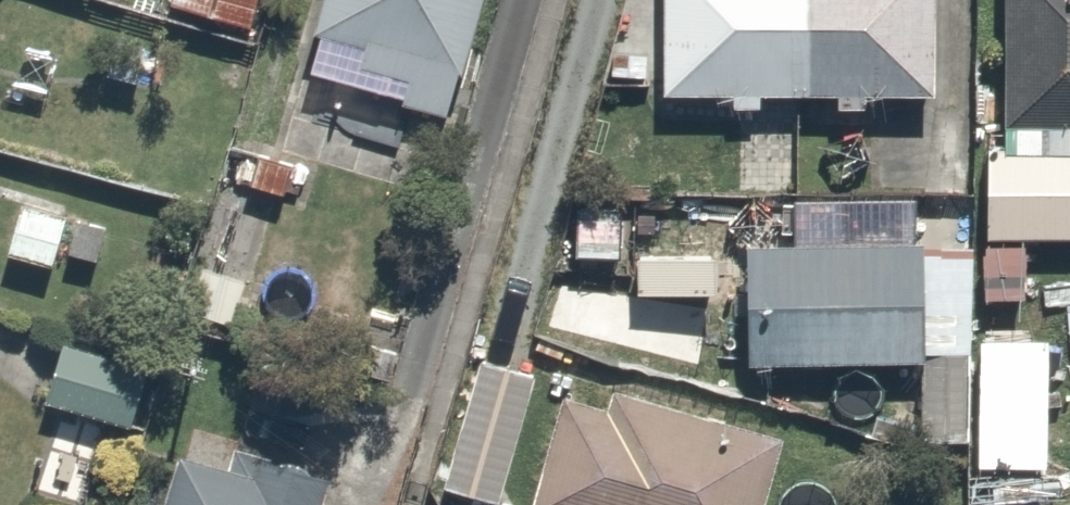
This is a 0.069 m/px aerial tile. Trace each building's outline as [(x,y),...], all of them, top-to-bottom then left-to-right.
[(170,1),(244,25),(252,0),(171,0),(170,1)] [(308,72),(454,110),(483,0),(327,0),(308,72)] [(669,99),(938,97),(937,0),(668,0),(669,99)] [(1009,131),(1069,128),(1069,0),(1002,0),(1009,131)] [(307,156),(260,139),(241,193),(288,209),(307,156)] [(988,243),(1069,239),(1069,145),(984,149),(988,243)] [(78,208),(22,194),(6,257),(62,272),(78,208)] [(924,457),(974,457),(972,245),(751,247),(752,371),(924,370),(924,457)] [(638,250),(637,297),(722,299),(723,252),(638,250)] [(205,260),(186,309),(235,327),(253,278),(205,260)] [(66,340),(47,406),(138,433),(158,367),(66,340)] [(476,351),(440,492),(488,504),(503,504),(539,368),(476,351)] [(530,504),(772,504),(789,439),(562,381),(530,504)] [(337,485),(232,453),(226,472),(186,460),(173,504),(331,504),(337,485)]
